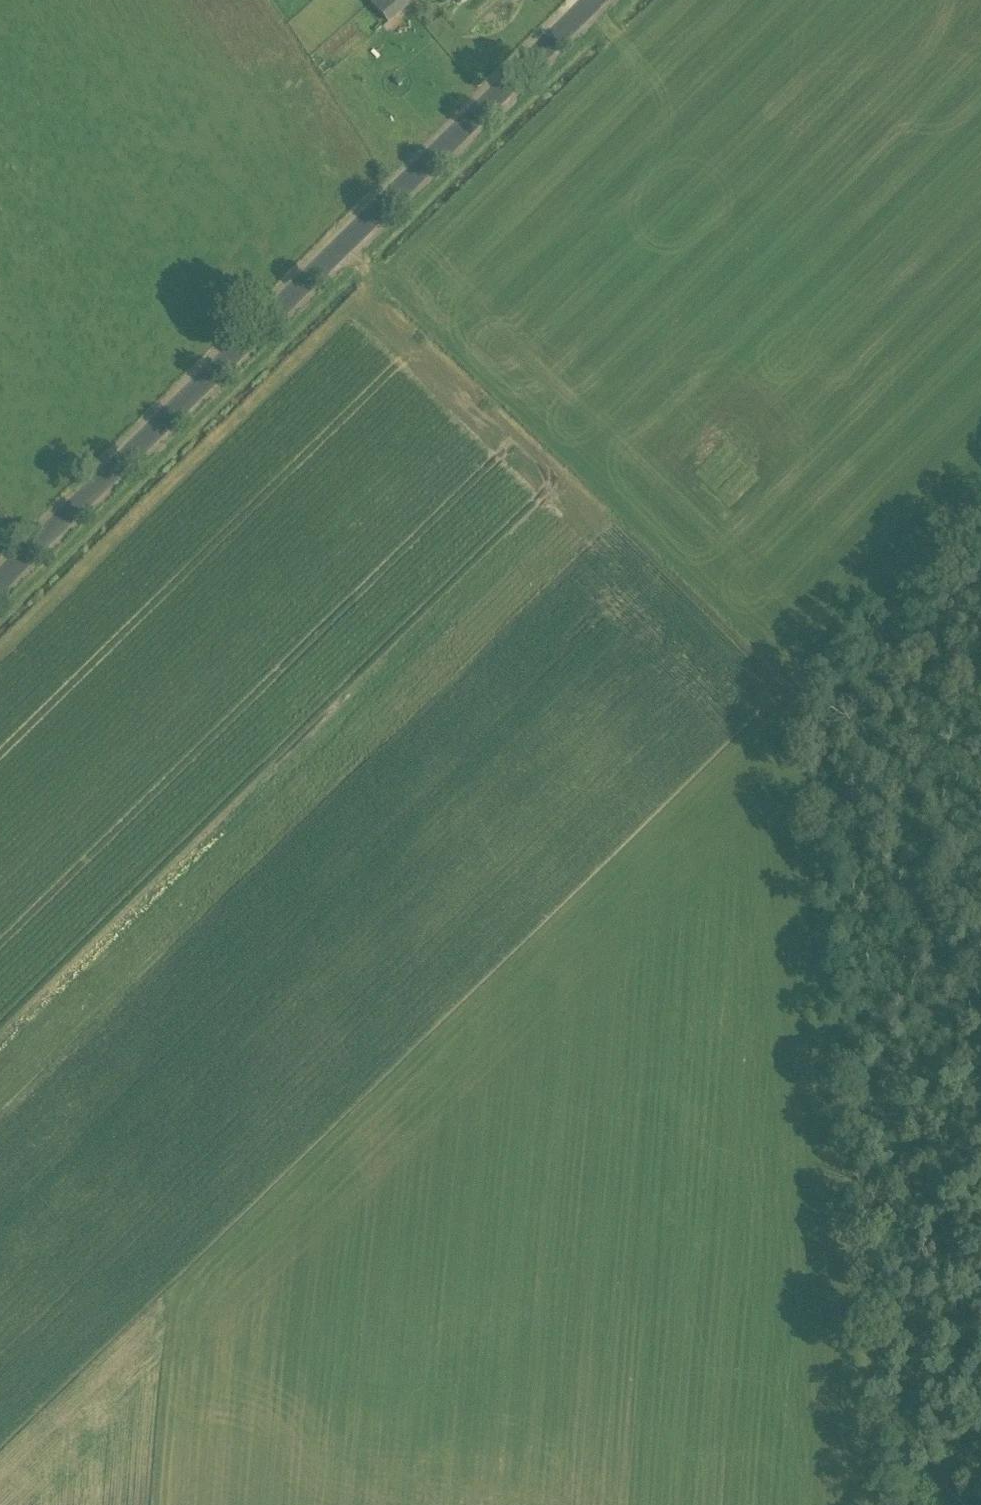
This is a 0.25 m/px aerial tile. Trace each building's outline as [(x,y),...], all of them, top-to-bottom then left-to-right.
[(415,1),(415,0),(390,0),(385,5),(396,18),(415,1)]
